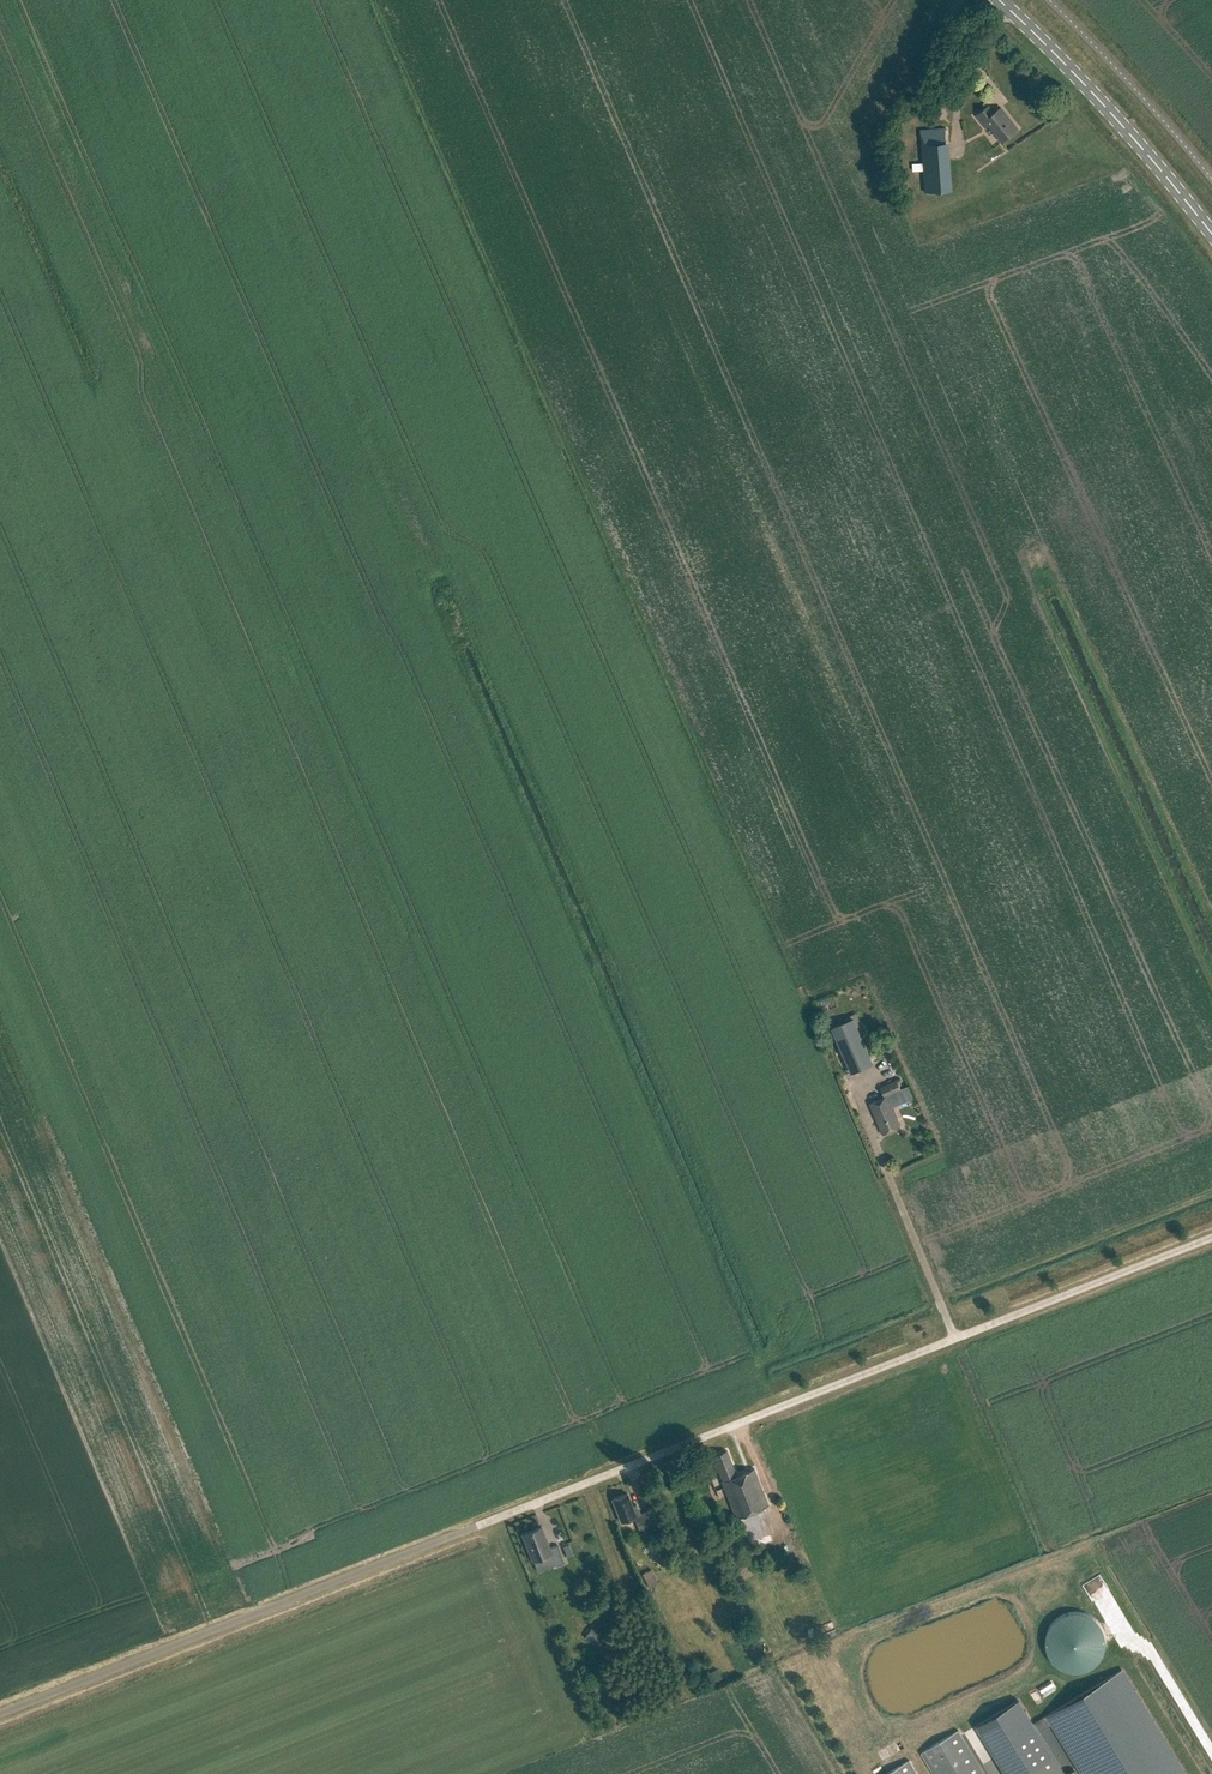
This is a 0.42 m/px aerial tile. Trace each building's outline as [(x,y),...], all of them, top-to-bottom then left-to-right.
[(975,115),(986,128),(989,125),(1002,141),(1018,128),(1001,107),(994,112),(988,105),(975,115)] [(920,128),(924,191),(952,190),(949,146),(947,127),(920,128)] [(987,164),(992,173),(1004,167),(999,157),(987,164)] [(831,1027),(851,1073),(875,1063),(854,1017),(831,1027)] [(880,1086),(884,1096),(902,1089),(897,1078),(880,1086)] [(870,1103),(883,1134),(898,1128),(896,1124),(901,1122),(889,1095),(870,1103)] [(738,1517),(747,1541),(770,1532),(769,1528),(771,1527),(764,1507),(768,1505),(754,1468),(736,1475),(726,1451),(713,1456),(723,1480),(722,1481),(736,1518),(738,1517)] [(636,1504),(632,1506),(627,1493),(612,1499),(621,1521),(634,1516),(639,1529),(659,1521),(654,1508),(640,1514),(636,1504)] [(557,1545),(550,1548),(541,1527),(523,1534),(533,1561),(551,1554),(556,1566),(564,1562),(557,1545)] [(567,1543),(562,1545),(566,1556),(571,1554),(567,1543)] [(641,1560),(634,1563),(637,1569),(644,1566),(641,1560)] [(651,1569),(642,1574),(650,1587),(658,1583),(651,1569)] [(1047,1628),(1049,1656),(1067,1670),(1086,1668),(1094,1657),(1094,1656),(1098,1656),(1098,1648),(1100,1645),(1093,1645),(1091,1647),(1072,1649),(1069,1647),(1068,1632),(1083,1613),(1079,1611),(1059,1612),(1047,1628)] [(589,1627),(584,1637),(596,1644),(602,1633),(589,1627)] [(719,1668),(710,1672),(714,1682),(723,1678),(719,1668)] [(1053,1757),(1038,1731),(1052,1723),(1083,1773),(1186,1773),(1122,1670),(1033,1724),(1019,1700),(990,1718),(978,1725),(1008,1773),(1064,1773),(1053,1757)] [(958,1730),(921,1752),(934,1773),(985,1773),(958,1730)] [(909,1760),(886,1773),(918,1773),(909,1760)]
